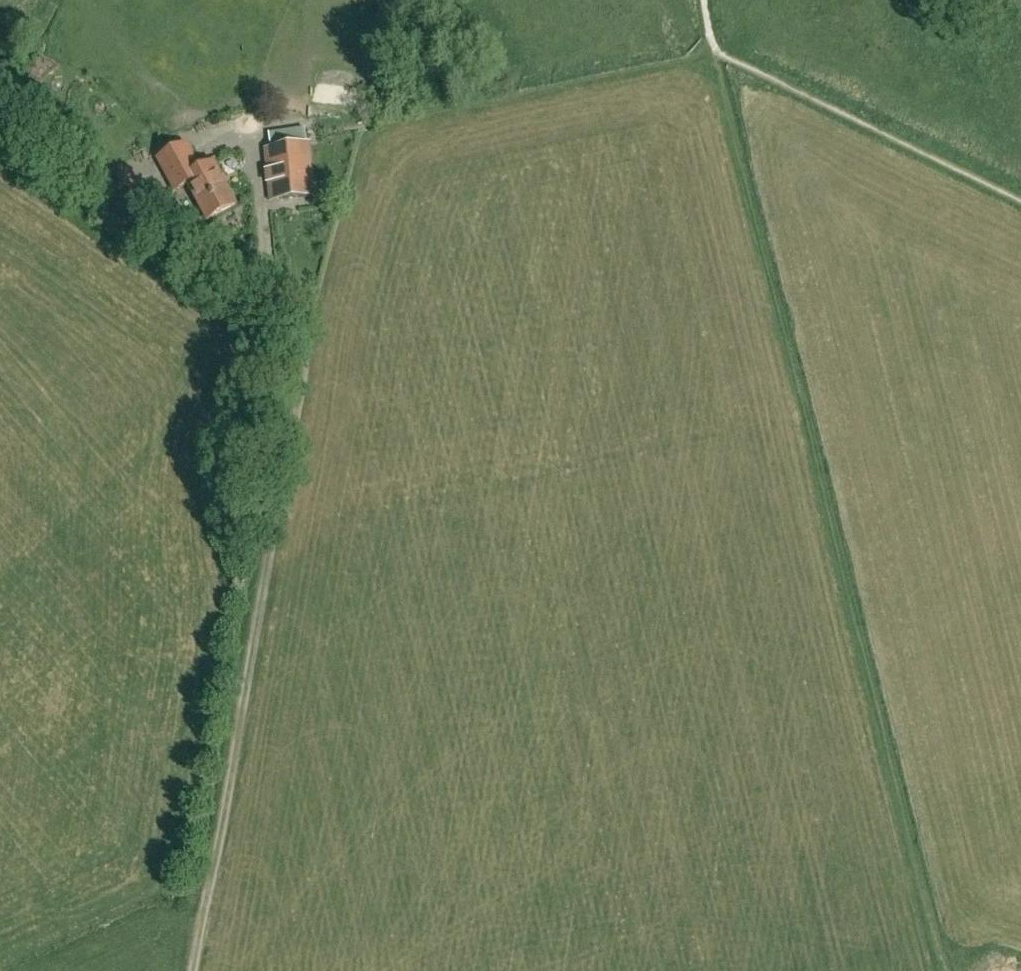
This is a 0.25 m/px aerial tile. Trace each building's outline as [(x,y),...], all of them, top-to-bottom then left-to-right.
[(213,163),(202,168),(200,164),(196,166),(184,144),(158,159),(175,190),(187,183),(207,220),(235,205),(213,163)] [(315,196),(310,144),(266,148),(270,200),(315,196)]
